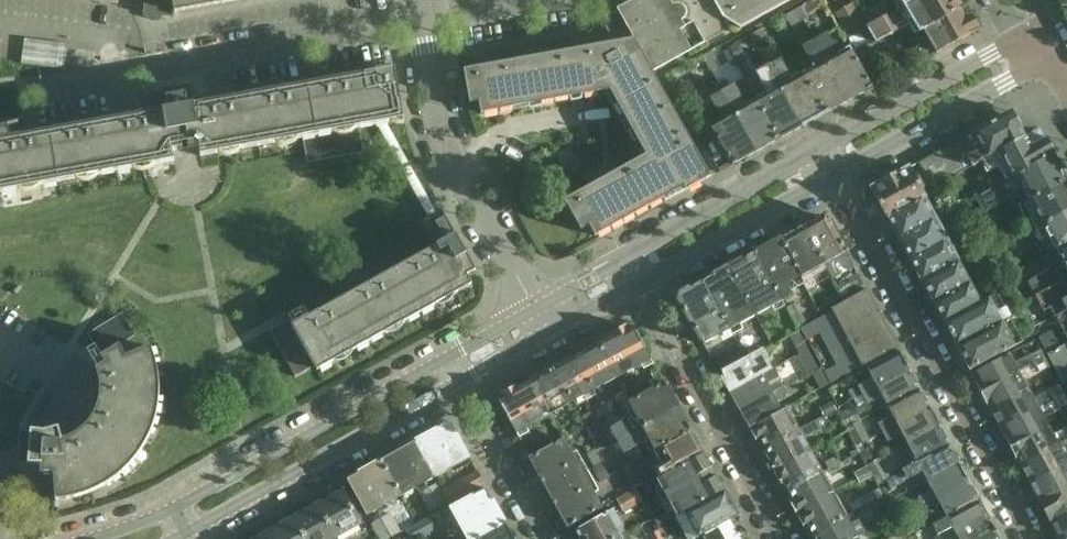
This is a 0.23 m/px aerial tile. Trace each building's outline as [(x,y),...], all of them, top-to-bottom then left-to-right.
[(145,1),(145,6),(156,7),(174,9),(174,12),(221,4),(222,4),(224,4),(244,0),(138,0),(145,1)] [(606,27),(609,43),(634,39),(652,72),(722,32),(719,19),(722,17),(721,14),(713,0),(634,0),(616,10),(620,18),(606,26),(606,27)] [(791,0),(713,0),(721,14),(722,17),(739,28),(791,0)] [(961,7),(957,0),(918,0),(900,11),(891,15),(867,29),(875,44),(908,25),(914,36),(922,31),(962,9),(961,7)] [(900,11),(918,0),(893,0),(900,11)] [(815,13),(809,2),(797,9),(803,20),(815,13)] [(851,5),(835,14),(849,39),(860,33),(866,30),(851,5)] [(784,16),(791,27),(803,20),(797,9),(784,16)] [(922,31),(935,53),(979,29),(970,13),(966,15),(962,9),(922,31)] [(768,38),(763,28),(751,34),(756,44),(768,38)] [(848,101),(865,92),(872,88),(849,48),(838,53),(827,33),(815,40),(848,101)] [(860,33),(849,39),(854,48),(865,42),(860,33)] [(64,70),(67,48),(68,44),(25,39),(21,64),(64,70)] [(664,203),(710,177),(652,72),(634,39),(609,43),(463,70),(469,103),(478,102),(481,114),(609,91),(645,155),(564,201),(580,230),(588,226),(594,236),(611,228),(613,231),(634,219),(632,215),(662,199),(664,203)] [(825,114),(848,101),(815,40),(802,47),(813,67),(802,73),(825,114)] [(737,44),(730,48),(737,60),(744,56),(737,44)] [(712,52),(703,56),(711,71),(719,67),(712,52)] [(889,78),(877,56),(863,63),(875,86),(889,78)] [(801,127),(825,114),(802,73),(791,79),(780,59),(768,66),(801,127)] [(779,139),(801,127),(768,66),(756,73),(767,93),(756,99),(779,139)] [(174,161),(173,151),(199,147),(201,157),(377,125),(386,123),(391,122),(390,118),(402,116),(394,69),(194,105),(190,84),(159,90),(162,111),(10,139),(8,128),(8,127),(0,128),(0,193),(174,161)] [(755,152),(779,139),(756,99),(745,105),(734,85),(722,91),(755,152)] [(721,118),(709,125),(732,166),(734,164),(755,152),(722,91),(710,98),(721,118)] [(1004,115),(966,136),(917,163),(931,189),(979,162),(1024,138),(1019,131),(1020,130),(1012,117),(1006,119),(1004,115)] [(475,271),(441,209),(435,213),(386,123),(377,125),(428,217),(422,220),(436,245),(292,325),(317,371),(471,284),(466,275),(475,271)] [(1053,156),(1044,139),(1040,142),(1034,132),(1024,138),(979,162),(985,174),(998,167),(1006,182),(1053,156)] [(1053,156),(1006,182),(1001,185),(975,199),(982,211),(984,214),(1017,195),(1023,205),(1066,181),(1053,156)] [(908,169),(880,184),(876,186),(874,193),(886,217),(924,197),(908,169)] [(1023,205),(1017,208),(1026,224),(1031,232),(1036,229),(1066,213),(1066,181),(1023,205)] [(886,217),(898,239),(936,219),(924,197),(886,217)] [(1036,229),(1044,244),(1049,253),(1046,255),(1046,256),(1066,245),(1066,213),(1036,229)] [(822,216),(803,227),(831,278),(853,266),(828,219),(822,216)] [(898,239),(909,260),(947,240),(936,219),(898,239)] [(803,227),(779,240),(800,279),(824,265),(803,227)] [(779,240),(755,253),(782,301),(786,299),(788,293),(803,284),(779,240)] [(909,260),(921,282),(959,261),(947,240),(909,260)] [(1046,256),(1053,268),(1028,281),(1035,294),(1066,277),(1066,245),(1046,256)] [(755,253),(729,267),(756,316),(782,301),(755,253)] [(971,282),(959,261),(921,282),(932,303),(971,282)] [(730,330),(756,316),(729,267),(703,281),(730,330)] [(857,275),(834,288),(840,298),(841,300),(864,287),(857,275)] [(996,294),(1011,286),(1006,277),(987,289),(990,295),(995,292),(996,294)] [(1035,294),(1019,303),(1012,287),(997,295),(1008,317),(1018,335),(1066,308),(1066,277),(1035,294)] [(704,345),(730,330),(703,281),(681,294),(679,301),(704,345)] [(981,300),(971,282),(932,303),(943,324),(981,300)] [(866,289),(844,302),(831,309),(833,312),(824,317),(847,359),(825,371),(832,383),(897,347),(866,289)] [(995,292),(990,295),(981,300),(943,324),(955,345),(1008,317),(997,295),(996,294),(995,292)] [(804,323),(794,304),(786,308),(790,315),(788,316),(794,328),(804,323)] [(778,321),(788,316),(790,315),(786,308),(775,313),(778,321)] [(1018,335),(1021,342),(1036,334),(1045,351),(1066,341),(1066,308),(1018,335)] [(969,370),(1021,342),(1018,335),(1008,317),(955,345),(965,363),(969,370)] [(617,378),(651,359),(633,327),(627,330),(625,326),(611,333),(612,336),(598,344),(617,378)] [(798,332),(788,337),(798,355),(807,350),(798,332)] [(1045,351),(1062,385),(1066,382),(1066,341),(1045,351)] [(584,396),(617,378),(598,344),(565,362),(584,396)] [(101,357),(102,358),(107,365),(103,367),(103,369),(104,376),(104,383),(103,389),(102,396),(99,402),(97,409),(93,414),(89,420),(85,425),(80,429),(74,433),(68,437),(62,440),(61,436),(59,428),(44,432),(43,432),(26,431),(26,433),(27,433),(24,464),(41,465),(40,474),(53,475),(56,501),(65,500),(74,498),(77,497),(85,495),(94,491),(102,487),(109,483),(116,478),(123,472),(130,466),(135,460),(140,453),(145,445),(149,437),(152,429),(155,420),(157,412),(158,403),(159,396),(159,387),(159,379),(158,370),(156,362),(153,354),(150,347),(125,357),(122,351),(119,346),(101,357)] [(738,347),(713,361),(720,373),(745,359),(738,347)] [(763,350),(746,360),(720,374),(730,392),(773,369),(768,359),(763,350)] [(807,376),(810,374),(810,373),(818,369),(807,350),(798,355),(798,356),(797,357),(807,376)] [(971,374),(981,392),(1045,358),(1040,350),(1014,364),(1009,354),(971,374)] [(909,371),(899,352),(867,369),(872,378),(843,394),(848,403),(862,395),(863,396),(909,371)] [(981,392),(991,410),(1029,390),(1024,382),(1038,374),(1050,367),(1045,358),(981,392)] [(550,414),(584,396),(565,362),(531,380),(550,414)] [(822,367),(818,369),(810,373),(810,374),(819,390),(831,383),(822,367)] [(730,392),(741,411),(772,394),(767,384),(778,378),(773,369),(730,392)] [(920,390),(909,371),(863,396),(868,405),(882,398),(887,407),(920,390)] [(660,376),(651,382),(655,389),(664,384),(660,376)] [(516,433),(550,414),(531,380),(515,389),(514,387),(501,394),(503,398),(498,401),(516,433)] [(634,415),(604,432),(611,445),(617,442),(678,408),(664,384),(655,389),(628,404),(634,415)] [(991,410),(1000,428),(1064,394),(1059,386),(1034,399),(1029,390),(991,410)] [(783,387),(772,394),(741,411),(750,428),(782,410),(777,403),(788,396),(783,387)] [(929,408),(920,390),(887,407),(892,417),(878,425),(883,433),(929,408)] [(1010,446),(1048,426),(1043,417),(1057,409),(1066,404),(1066,400),(1064,394),(1000,428),(1010,446)] [(830,402),(818,408),(822,416),(834,410),(830,402)] [(853,407),(838,415),(846,430),(859,423),(859,422),(860,421),(853,407)] [(678,408),(617,442),(623,454),(648,440),(654,450),(690,430),(678,408)] [(787,408),(782,410),(750,428),(758,442),(760,441),(764,448),(799,429),(787,408)] [(939,427),(929,408),(883,433),(888,443),(902,435),(907,444),(939,427)] [(766,458),(774,471),(810,451),(804,439),(828,427),(822,417),(799,429),(764,448),(769,457),(766,458)] [(855,447),(868,440),(859,423),(846,430),(855,447)] [(436,477),(470,458),(452,426),(445,425),(416,441),(436,477)] [(1020,465),(1066,440),(1066,428),(1053,436),(1048,426),(1010,446),(1020,465)] [(950,446),(939,427),(907,444),(912,454),(898,461),(903,471),(950,446)] [(703,454),(690,430),(654,450),(652,451),(660,465),(653,470),(658,478),(703,454)] [(583,474),(564,439),(546,449),(529,458),(549,493),(583,474)] [(1030,483),(1066,463),(1066,461),(1063,454),(1066,452),(1066,440),(1020,465),(1030,483)] [(402,496),(436,477),(416,441),(382,460),(402,496)] [(542,441),(525,450),(529,458),(546,449),(542,441)] [(959,463),(950,446),(903,471),(903,472),(885,482),(889,490),(908,480),(922,472),(927,481),(959,463)] [(601,463),(594,450),(586,455),(593,468),(601,463)] [(822,472),(810,451),(774,471),(782,485),(784,484),(788,492),(822,472)] [(658,478),(655,480),(661,490),(655,493),(660,502),(713,472),(703,454),(658,478)] [(837,456),(824,463),(828,470),(841,463),(837,456)] [(892,456),(881,461),(888,475),(899,470),(899,469),(892,456)] [(889,478),(879,459),(866,466),(866,467),(872,478),(872,477),(876,484),(889,478)] [(367,515),(402,496),(382,460),(347,479),(367,515)] [(969,482),(959,463),(927,481),(932,491),(918,499),(917,498),(899,508),(904,517),(922,507),(969,482)] [(1039,501),(1066,486),(1066,463),(1030,483),(1039,501)] [(853,473),(859,484),(872,478),(866,467),(853,473)] [(477,471),(442,491),(450,505),(485,486),(477,471)] [(650,471),(629,482),(634,490),(635,489),(636,491),(655,480),(650,471)] [(724,492),(713,472),(660,502),(665,511),(671,509),(672,511),(653,521),(657,527),(676,517),(676,519),(724,492)] [(835,494),(822,472),(788,492),(792,500),(790,501),(798,514),(835,494)] [(549,493),(568,526),(602,508),(583,474),(549,493)] [(979,501),(969,482),(922,507),(933,526),(979,501)] [(447,501),(437,483),(419,493),(428,511),(447,501)] [(1049,519),(1066,509),(1066,486),(1039,501),(1049,519)] [(486,488),(451,508),(468,538),(474,538),(505,522),(486,488)] [(642,503),(636,491),(635,489),(634,490),(616,500),(623,514),(642,503)] [(878,489),(848,504),(852,513),(873,503),(883,498),(878,489)] [(319,506),(336,536),(360,523),(343,492),(340,494),(338,491),(328,497),(329,500),(319,506)] [(724,492),(676,519),(683,530),(687,538),(695,538),(700,536),(737,515),(724,492)] [(846,516),(835,494),(798,514),(806,528),(808,527),(812,535),(846,516)] [(883,498),(873,503),(878,513),(888,508),(883,498)] [(933,526),(938,535),(933,538),(934,538),(952,538),(957,537),(989,519),(979,501),(933,526)] [(336,536),(319,506),(307,512),(306,509),(296,515),(297,518),(294,519),(305,538),(332,538),(336,536)] [(627,532),(614,509),(575,531),(579,538),(614,538),(627,532)] [(1059,537),(1066,532),(1066,509),(1049,519),(1059,537)] [(378,538),(389,538),(401,532),(391,513),(370,525),(378,538)] [(925,513),(912,520),(916,529),(929,522),(925,513)] [(702,538),(745,538),(739,527),(743,525),(737,515),(700,536),(702,538)] [(858,537),(865,533),(858,520),(851,524),(846,516),(812,535),(814,538),(855,538),(858,537)] [(270,532),(274,538),(305,538),(294,519),(292,520),(291,517),(279,523),(281,527),(270,532)] [(404,530),(409,538),(420,538),(436,530),(428,517),(404,530)] [(989,519),(957,537),(958,538),(996,538),(999,538),(989,519)] [(505,522),(474,538),(514,538),(505,522)]
